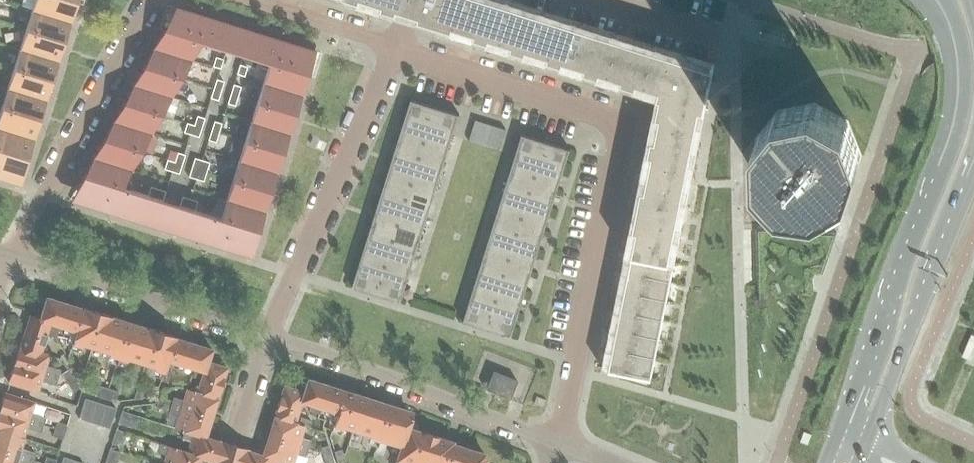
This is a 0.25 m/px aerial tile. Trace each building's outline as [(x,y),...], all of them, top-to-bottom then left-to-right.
[(64,0),(34,0),(31,10),(69,22),(75,3),(64,0)] [(656,98),(664,100),(664,102),(669,105),(670,102),(682,106),(682,108),(687,110),(688,107),(696,110),(695,112),(698,113),(699,111),(704,113),(714,63),(512,0),(345,0),(656,98)] [(162,30),(192,40),(200,15),(175,7),(162,30)] [(69,22),(31,10),(25,29),(63,41),(69,22)] [(225,23),(200,15),(192,40),(200,42),(218,48),(225,23)] [(25,29),(19,49),(57,61),(63,41),(25,29)] [(239,41),(242,31),(235,29),(232,39),(239,41)] [(200,42),(192,40),(162,30),(153,46),(191,58),(200,42)] [(246,43),(249,34),(242,31),(239,41),(246,43)] [(280,67),(288,42),(261,34),(253,59),(280,67)] [(314,50),(288,42),(280,67),(306,76),(314,50)] [(181,76),(191,58),(153,46),(143,64),(181,76)] [(57,61),(19,49),(12,68),(51,80),(57,61)] [(211,67),(219,69),(222,60),(214,57),(211,67)] [(181,76),(143,64),(133,83),(171,95),(181,76)] [(243,76),(246,67),(239,64),(236,74),(243,76)] [(306,76),(281,68),(268,64),(262,83),(300,95),(306,76)] [(12,68),(6,88),(45,100),(51,80),(12,68)] [(212,88),(220,91),(223,81),(215,79),(212,88)] [(161,113),(171,95),(133,83),(123,101),(161,113)] [(256,102),(294,114),(300,95),(262,83),(256,102)] [(230,94),(237,96),(240,87),(233,84),(230,94)] [(45,100),(6,88),(0,107),(39,119),(45,100)] [(212,88),(209,98),(217,100),(220,91),(212,88)] [(230,94),(226,103),(234,106),(237,96),(230,94)] [(664,100),(656,98),(649,136),(625,255),(649,260),(674,264),(689,189),(699,137),(704,113),(699,111),(698,113),(695,112),(696,110),(688,107),(687,110),(682,108),(682,106),(670,102),(669,105),(664,102),(664,100)] [(409,100),(403,121),(427,129),(451,136),(458,115),(409,100)] [(113,120),(151,132),(161,113),(123,101),(113,120)] [(288,133),(294,114),(256,102),(250,121),(288,133)] [(0,108),(0,129),(33,139),(39,119),(0,107),(0,108)] [(846,126),(813,107),(777,113),(755,142),(755,179),(760,185),(779,208),(816,215),(847,196),(859,161),(846,126)] [(193,125),(201,128),(204,118),(196,116),(193,125)] [(141,150),(151,132),(113,120),(103,138),(141,150)] [(474,120),(467,141),(498,151),(504,129),(474,120)] [(210,131),(218,133),(221,123),(213,121),(210,131)] [(244,141),(282,153),(288,133),(250,121),(244,141)] [(403,121),(396,142),(420,149),(427,129),(403,121)] [(198,137),(201,128),(193,125),(186,123),(183,132),(198,137)] [(33,139),(0,129),(0,149),(27,157),(33,139)] [(427,129),(420,149),(444,157),(451,136),(427,129)] [(215,143),(218,133),(210,131),(207,140),(215,143)] [(568,150),(520,134),(514,156),(538,163),(562,171),(568,150)] [(131,169),(141,150),(103,138),(93,157),(131,169)] [(276,172),(282,153),(244,141),(238,160),(276,172)] [(396,142),(390,162),(414,170),(420,149),(396,142)] [(24,168),(27,158),(0,149),(0,177),(19,183),(24,168)] [(420,149),(414,170),(438,177),(444,157),(420,149)] [(177,152),(174,162),(181,164),(184,155),(177,152)] [(514,156),(507,177),(531,184),(538,163),(514,156)] [(82,175),(109,184),(121,187),(131,169),(93,157),(82,175)] [(191,167),(206,172),(209,162),(194,158),(191,167)] [(179,173),(181,164),(174,162),(168,160),(165,168),(179,173)] [(232,180),(270,192),(276,172),(238,160),(232,180)] [(390,162),(383,183),(407,191),(414,170),(390,162)] [(562,171),(538,163),(531,184),(555,192),(562,171)] [(191,167),(188,177),(203,181),(206,172),(191,167)] [(414,170),(407,191),(431,198),(438,177),(414,170)] [(70,199),(102,209),(109,184),(82,175),(70,199)] [(507,177),(501,197),(525,205),(531,184),(507,177)] [(264,211),(270,192),(232,180),(226,199),(264,211)] [(383,183),(377,204),(401,211),(407,191),(383,183)] [(146,195),(121,187),(109,184),(102,209),(133,219),(146,195)] [(140,184),(137,191),(147,194),(149,187),(140,184)] [(555,192),(531,184),(525,205),(549,212),(555,192)] [(159,190),(149,187),(147,194),(156,197),(159,190)] [(407,191),(401,211),(425,219),(431,198),(407,191)] [(187,199),(177,196),(175,203),(184,206),(187,199)] [(501,197),(494,218),(518,225),(525,205),(501,197)] [(187,199),(184,206),(194,209),(196,202),(187,199)] [(226,220),(258,230),(264,211),(226,199),(220,218),(226,220)] [(377,204),(370,224),(394,232),(401,211),(377,204)] [(549,212),(525,205),(518,225),(542,233),(549,212)] [(218,245),(226,220),(220,218),(195,210),(187,236),(218,245)] [(401,211),(394,232),(419,239),(425,219),(401,211)] [(494,218),(488,238),(512,246),(518,225),(494,218)] [(250,255),(258,230),(226,220),(218,245),(250,255)] [(370,224),(364,245),(388,252),(394,232),(370,224)] [(542,233),(518,225),(512,246),(536,253),(542,233)] [(809,228),(756,229),(756,257),(758,286),(759,300),(812,300),(811,294),(811,272),(822,272),(835,233),(825,234),(809,234),(809,231),(809,228)] [(394,232),(388,252),(412,260),(419,239),(394,232)] [(488,238),(481,259),(505,267),(512,246),(488,238)] [(364,245),(358,265),(382,273),(388,252),(364,245)] [(536,253),(512,246),(505,267),(529,274),(536,253)] [(388,252),(382,273),(406,280),(412,260),(388,252)] [(649,260),(625,255),(621,274),(645,279),(649,260)] [(481,259),(475,280),(499,287),(505,267),(481,259)] [(649,260),(645,279),(670,284),(674,264),(649,260)] [(351,287),(375,294),(382,273),(358,265),(351,287)] [(529,274),(505,267),(499,287),(523,295),(529,274)] [(382,273),(375,294),(399,302),(406,280),(382,273)] [(645,279),(621,274),(617,293),(641,298),(645,279)] [(645,279),(641,298),(666,303),(670,284),(645,279)] [(475,280),(468,300),(492,308),(499,287),(475,280)] [(523,295),(499,287),(492,308),(517,315),(523,295)] [(617,293),(613,312),(638,317),(641,298),(617,293)] [(63,329),(65,330),(73,305),(45,297),(39,318),(49,323),(45,336),(54,339),(58,326),(64,327),(63,329)] [(641,298),(638,317),(662,322),(666,303),(641,298)] [(462,322),(486,329),(492,308),(468,300),(462,322)] [(83,308),(73,305),(65,330),(70,331),(67,341),(72,343),(68,355),(73,357),(76,345),(80,346),(81,344),(90,347),(100,313),(83,308)] [(517,315),(492,308),(486,329),(510,337),(517,315)] [(613,312),(609,331),(634,336),(638,317),(613,312)] [(100,313),(90,347),(108,352),(107,355),(112,357),(108,367),(112,369),(127,322),(100,313)] [(39,353),(45,336),(49,323),(39,318),(30,315),(20,346),(19,346),(18,347),(39,353)] [(634,336),(658,341),(662,322),(638,317),(634,336)] [(154,330),(127,322),(112,369),(118,370),(122,359),(126,361),(127,358),(144,364),(154,330)] [(154,330),(144,364),(154,367),(153,369),(157,370),(153,381),(158,383),(162,370),(166,371),(170,362),(174,363),(181,340),(174,337),(174,336),(154,330)] [(609,331),(605,350),(630,355),(634,336),(609,331)] [(961,356),(971,360),(973,353),(973,335),(970,334),(961,356)] [(634,336),(630,355),(654,360),(658,341),(634,336)] [(178,363),(201,371),(207,361),(211,349),(181,340),(174,363),(176,365),(178,363)] [(18,347),(13,364),(53,377),(57,379),(60,371),(55,370),(44,366),(47,356),(39,353),(18,347)] [(605,350),(602,369),(626,374),(630,355),(605,350)] [(630,355),(626,374),(651,379),(654,360),(630,355)] [(201,371),(195,392),(216,399),(226,368),(207,361),(201,371)] [(13,364),(7,382),(36,391),(40,381),(50,384),(55,386),(57,379),(53,377),(13,364)] [(77,367),(76,373),(82,382),(86,369),(77,367)] [(67,368),(60,372),(70,386),(72,389),(78,384),(67,368)] [(516,380),(492,371),(485,389),(509,399),(516,380)] [(302,392),(299,401),(309,404),(307,412),(318,415),(320,407),(324,408),(323,410),(330,412),(327,422),(333,424),(345,390),(332,386),(307,378),(302,392)] [(105,387),(98,385),(95,396),(101,398),(105,387)] [(273,417),(292,423),(299,401),(302,392),(283,386),(273,417)] [(111,389),(105,387),(101,398),(108,400),(111,389)] [(136,388),(133,400),(142,399),(144,391),(136,388)] [(118,391),(111,389),(108,400),(115,402),(118,391)] [(172,397),(170,405),(210,418),(211,415),(212,411),(214,405),(216,399),(195,392),(185,390),(182,400),(172,397)] [(345,390),(333,424),(328,437),(333,438),(337,427),(342,429),(343,426),(356,431),(368,398),(345,390)] [(0,405),(0,412),(38,424),(42,425),(44,418),(40,417),(30,413),(33,403),(4,393),(0,405)] [(157,402),(170,406),(171,401),(159,397),(157,402)] [(368,398),(356,431),(370,435),(369,437),(373,438),(369,450),(375,452),(392,405),(368,398)] [(78,419),(89,422),(95,402),(85,399),(78,419)] [(89,422),(99,425),(105,405),(95,402),(89,422)] [(168,411),(170,406),(157,402),(156,408),(168,411)] [(115,408),(105,405),(99,425),(109,428),(115,408)] [(168,411),(168,413),(177,416),(174,427),(182,430),(185,431),(186,430),(204,436),(206,430),(208,424),(210,420),(210,418),(170,405),(170,406),(168,411)] [(392,405),(375,452),(380,454),(385,441),(398,445),(408,422),(410,416),(407,410),(392,405)] [(132,414),(122,411),(120,417),(130,420),(132,414)] [(21,438),(24,428),(36,431),(40,433),(42,425),(38,424),(0,412),(0,431),(21,438)] [(138,416),(132,414),(130,420),(128,426),(134,428),(138,416)] [(130,420),(120,417),(118,423),(128,426),(130,420)] [(269,429),(267,436),(303,447),(305,448),(308,440),(302,438),(299,437),(303,426),(292,423),(273,417),(269,429)] [(308,428),(311,421),(301,418),(298,425),(308,428)] [(54,429),(65,432),(67,425),(57,422),(54,429)] [(398,445),(393,462),(403,462),(406,462),(418,462),(429,434),(415,430),(416,425),(408,422),(398,445)] [(65,432),(54,429),(52,436),(63,440),(65,432)] [(182,430),(178,439),(187,442),(190,443),(186,453),(198,457),(198,456),(213,461),(220,441),(204,437),(204,436),(186,430),(185,431),(182,430)] [(28,459),(32,461),(34,455),(30,453),(18,449),(22,439),(21,438),(0,431),(0,451),(28,459)] [(126,434),(115,431),(114,436),(124,439),(125,437),(126,434)] [(418,462),(442,462),(451,441),(429,434),(418,462)] [(124,439),(114,436),(112,441),(122,444),(124,439)] [(262,454),(279,460),(281,461),(288,462),(291,462),(294,453),(303,456),(305,448),(303,447),(267,436),(265,443),(262,454)] [(213,462),(217,462),(280,462),(281,461),(279,460),(262,454),(261,455),(255,453),(251,452),(246,450),(246,449),(239,447),(232,445),(226,443),(220,441),(213,461),(213,462)] [(442,462),(484,462),(486,458),(483,453),(469,449),(466,448),(455,444),(451,443),(451,441),(442,462)] [(157,451),(166,454),(163,462),(196,462),(198,457),(186,453),(159,444),(157,451)] [(331,456),(328,446),(320,448),(323,458),(331,456)] [(120,453),(109,450),(107,456),(118,459),(120,453)] [(342,450),(334,452),(337,462),(344,460),(342,450)] [(32,461),(28,459),(0,451),(0,462),(32,462),(32,461)]
